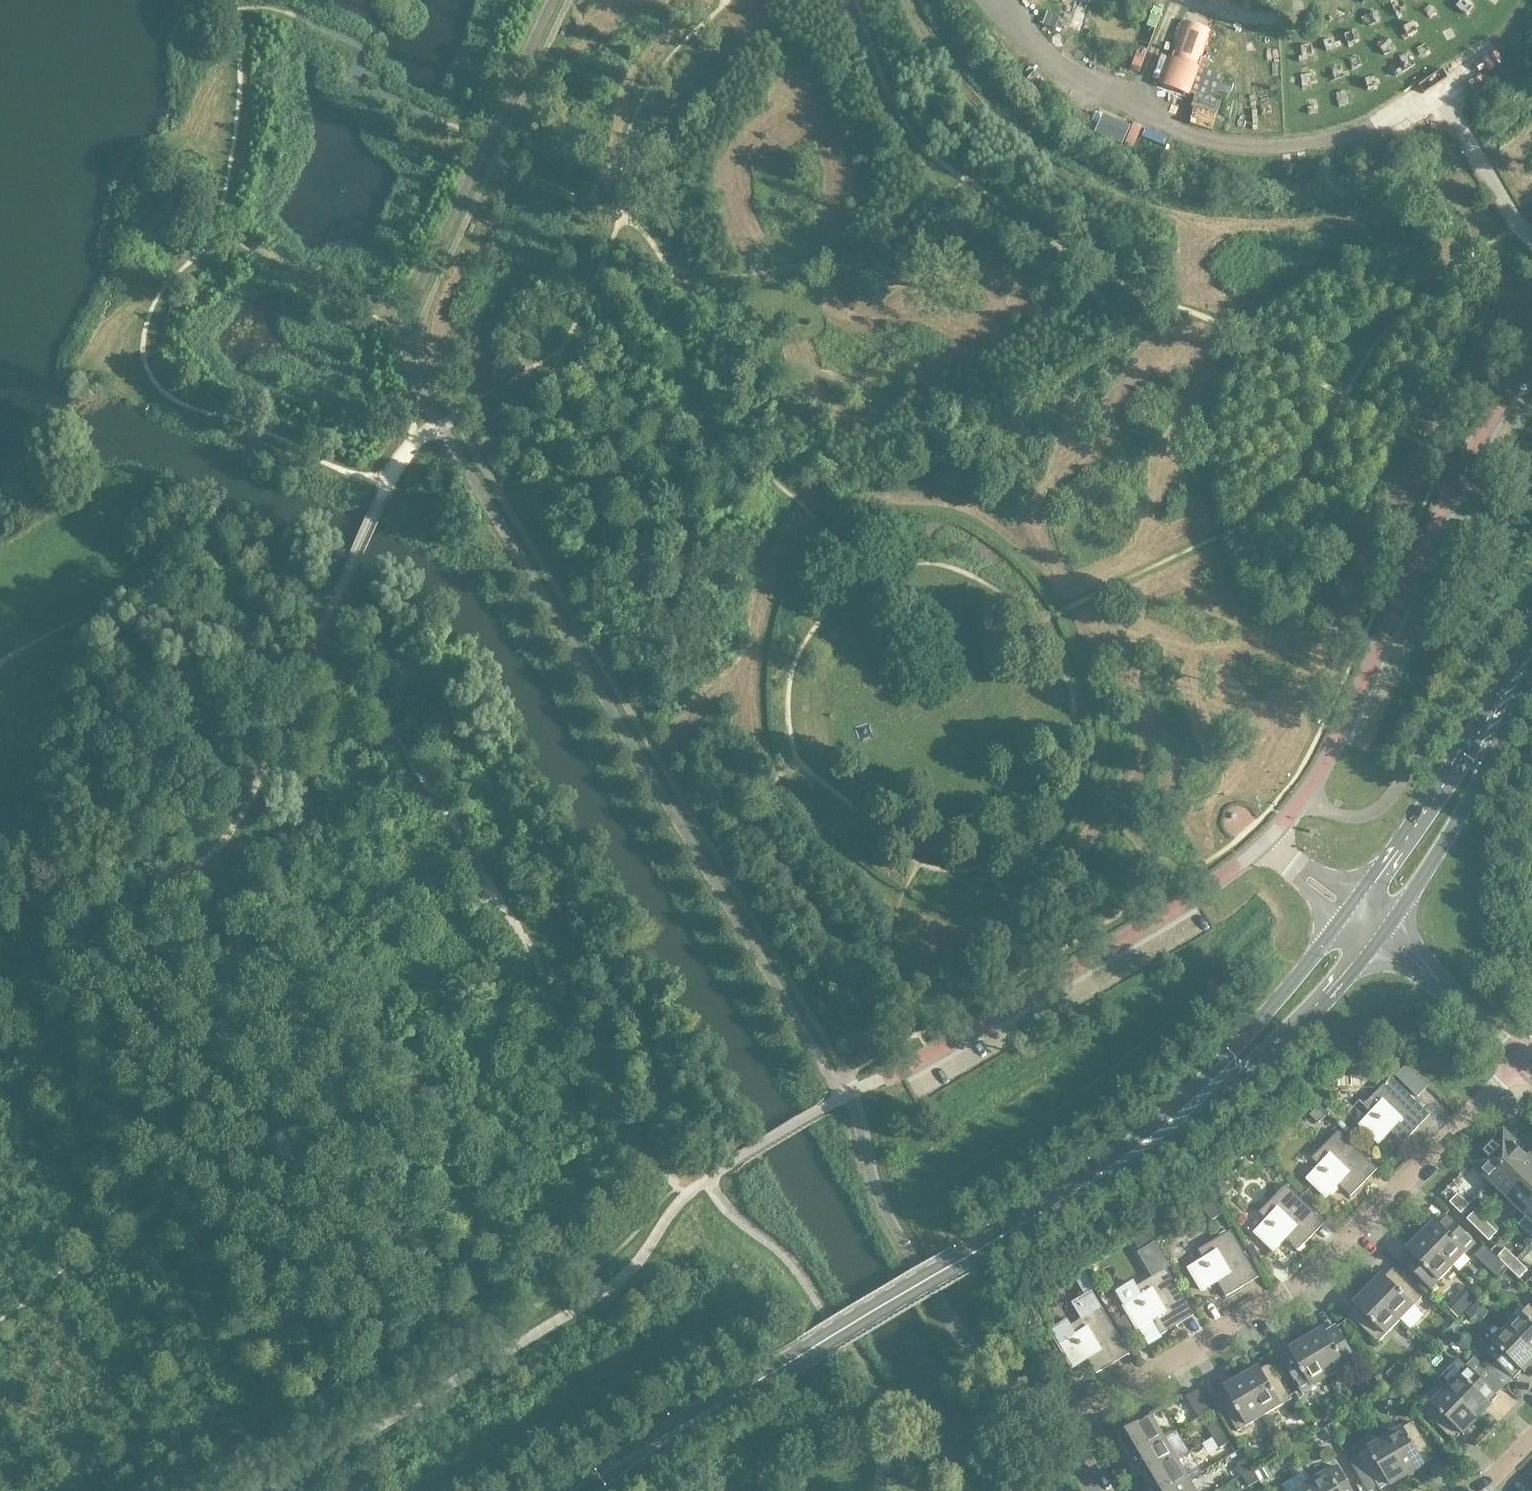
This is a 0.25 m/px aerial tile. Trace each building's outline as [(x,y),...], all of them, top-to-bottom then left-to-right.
[(1213,31),(1183,20),(1166,67),(1196,78),(1213,31)] [(1398,1057),(1389,1065),(1399,1075),(1408,1066),(1398,1057)] [(1408,1067),(1398,1077),(1418,1097),(1428,1087),(1408,1067)] [(1414,1123),(1426,1111),(1392,1078),(1365,1105),(1373,1113),(1361,1125),(1379,1143),(1391,1131),(1404,1143),(1419,1128),(1414,1123)] [(1316,1108),(1310,1115),(1319,1123),(1325,1116),(1316,1108)] [(1373,1165),(1339,1132),(1313,1159),(1320,1167),(1309,1179),(1327,1197),(1339,1185),(1351,1197),(1366,1182),(1361,1177),(1373,1165)] [(1474,1165),(1492,1182),(1521,1153),(1514,1147),(1516,1144),(1505,1133),(1474,1165)] [(1521,1153),(1492,1182),(1509,1199),(1531,1175),(1531,1160),(1529,1157),(1527,1159),(1521,1153)] [(1509,1199),(1526,1216),(1531,1210),(1531,1175),(1509,1199)] [(1221,1179),(1212,1184),(1219,1197),(1229,1192),(1221,1179)] [(1314,1235),(1309,1230),(1320,1218),(1287,1185),(1260,1213),(1268,1221),(1256,1233),(1274,1251),(1286,1238),(1299,1251),(1314,1235)] [(1470,1205),(1458,1194),(1450,1203),(1461,1213),(1470,1205)] [(1211,1198),(1200,1205),(1209,1220),(1220,1214),(1211,1198)] [(1476,1211),(1467,1220),(1478,1230),(1487,1222),(1476,1211)] [(1436,1222),(1422,1236),(1453,1267),(1475,1244),(1445,1215),(1437,1223),(1436,1222)] [(1498,1232),(1487,1222),(1478,1230),(1489,1241),(1498,1232)] [(1232,1231),(1201,1249),(1207,1259),(1190,1269),(1203,1291),(1218,1282),(1227,1297),(1245,1286),(1241,1280),(1256,1272),(1232,1231)] [(1147,1234),(1133,1242),(1139,1252),(1153,1243),(1147,1234)] [(1453,1267),(1422,1236),(1408,1250),(1409,1252),(1401,1260),(1431,1289),(1453,1267)] [(1485,1249),(1479,1256),(1488,1265),(1494,1258),(1485,1249)] [(1498,1257),(1509,1268),(1517,1260),(1506,1249),(1498,1257)] [(1528,1270),(1517,1260),(1509,1268),(1519,1279),(1528,1270)] [(1167,1269),(1136,1287),(1134,1283),(1119,1292),(1127,1306),(1125,1307),(1138,1329),(1153,1320),(1162,1336),(1180,1325),(1177,1318),(1191,1310),(1167,1269)] [(1383,1276),(1369,1290),(1400,1321),(1422,1298),(1393,1269),(1385,1277),(1383,1276)] [(1084,1292),(1094,1286),(1085,1270),(1075,1277),(1084,1292)] [(1466,1287),(1447,1307),(1458,1318),(1477,1298),(1466,1287)] [(1400,1321),(1369,1290),(1355,1304),(1357,1306),(1349,1314),(1378,1343),(1400,1321)] [(1127,1348),(1093,1291),(1072,1303),(1082,1320),(1070,1327),(1066,1322),(1052,1330),(1074,1367),(1088,1359),(1097,1374),(1116,1363),(1112,1357),(1127,1348)] [(1507,1328),(1531,1352),(1531,1308),(1529,1305),(1507,1328)] [(1325,1329),(1307,1339),(1330,1377),(1357,1361),(1336,1326),(1326,1331),(1325,1329)] [(1507,1328),(1485,1350),(1515,1379),(1523,1371),(1525,1373),(1531,1365),(1531,1352),(1507,1328)] [(1330,1377),(1307,1339),(1290,1350),(1291,1352),(1282,1358),(1303,1393),(1330,1377)] [(1438,1381),(1446,1390),(1478,1421),(1492,1406),(1490,1404),(1498,1396),(1460,1359),(1438,1381)] [(1260,1368),(1242,1378),(1265,1416),(1292,1400),(1271,1364),(1261,1370),(1260,1368)] [(1265,1416),(1242,1378),(1225,1388),(1226,1390),(1217,1396),(1238,1432),(1265,1416)] [(1211,1411),(1199,1390),(1187,1397),(1199,1418),(1211,1411)] [(1478,1421),(1446,1390),(1424,1412),(1454,1441),(1462,1433),(1464,1435),(1478,1421)] [(1126,1448),(1132,1458),(1165,1438),(1153,1417),(1119,1437),(1122,1441),(1120,1442),(1124,1449),(1126,1448)] [(1223,1432),(1217,1421),(1207,1427),(1213,1438),(1223,1432)] [(1413,1422),(1386,1438),(1409,1476),(1426,1466),(1424,1464),(1434,1458),(1413,1422)] [(1230,1443),(1223,1432),(1213,1438),(1220,1449),(1230,1443)] [(1178,1459),(1165,1438),(1132,1458),(1134,1461),(1132,1462),(1137,1470),(1139,1469),(1144,1479),(1178,1459)] [(1409,1476),(1386,1438),(1359,1454),(1380,1490),(1390,1484),(1391,1486),(1409,1476)] [(1178,1459),(1144,1479),(1146,1482),(1144,1483),(1149,1490),(1151,1490),(1152,1490),(1170,1490),(1190,1479),(1178,1459)] [(1236,1465),(1243,1476),(1253,1470),(1247,1459),(1236,1465)] [(1311,1483),(1316,1490),(1353,1490),(1338,1467),(1311,1483)] [(1267,1468),(1259,1473),(1264,1481),(1272,1476),(1267,1468)] [(1260,1481),(1253,1470),(1243,1476),(1249,1487),(1260,1481)] [(1190,1479),(1170,1490),(1197,1490),(1190,1479)] [(1311,1483),(1297,1490),(1316,1490),(1311,1483)]
